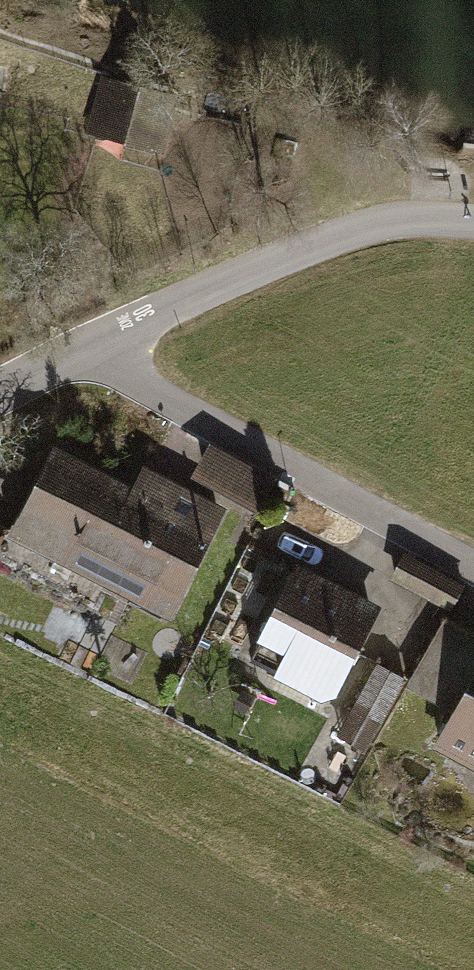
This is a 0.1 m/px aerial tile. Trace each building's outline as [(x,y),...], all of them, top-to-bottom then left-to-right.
[(101,77),(85,136),(161,157),(177,97),(101,77)] [(204,446),(188,475),(256,514),(272,486),(204,446)] [(50,451),(4,536),(160,618),(217,512),(138,470),(126,491),(50,451)] [(401,548),(383,578),(442,612),(460,582),(401,548)] [(384,606),(295,561),(245,659),(334,704),(384,606)] [(448,715),(473,668),(473,646),(443,629),(408,693),(448,715)] [(334,738),(361,752),(399,679),(372,665),(334,738)] [(448,715),(431,747),(455,759),(449,770),(473,783),(473,668),(448,715)]
